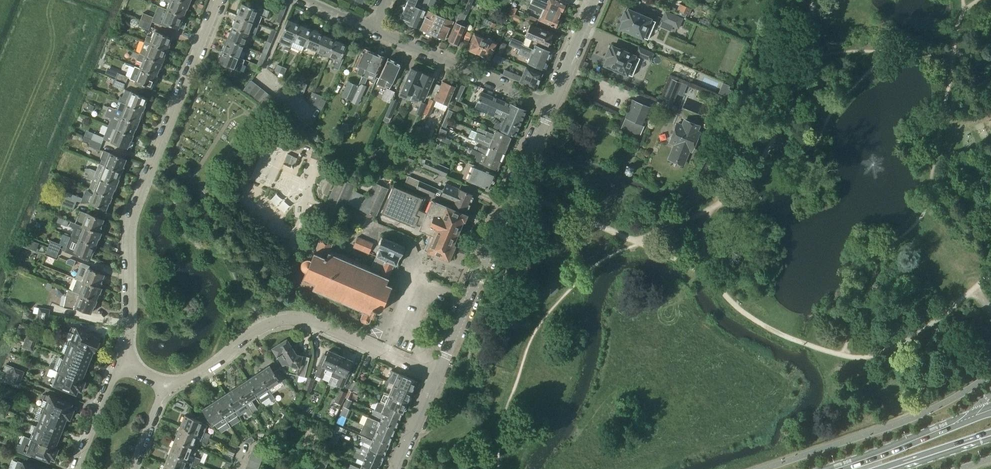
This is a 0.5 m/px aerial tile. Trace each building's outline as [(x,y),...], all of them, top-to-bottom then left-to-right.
[(167,9),(183,16),(186,8),(187,9),(189,4),(180,0),(163,0),(170,3),(167,9)] [(400,20),(407,23),(414,7),(417,2),(417,0),(408,0),(400,20)] [(407,23),(407,24),(418,28),(427,6),(428,6),(430,0),(424,0),(423,4),(417,2),(414,7),(407,23)] [(456,20),(448,40),(459,45),(466,28),(460,25),(462,20),(465,21),(467,15),(473,0),(464,0),(462,5),(456,20)] [(530,3),(530,2),(560,15),(562,11),(565,10),(566,7),(565,5),(565,4),(555,0),(547,0),(546,2),(541,0),(540,0),(540,1),(538,0),(524,0),(530,3)] [(530,2),(530,3),(528,8),(536,11),(535,12),(541,15),(539,20),(556,27),(556,26),(558,25),(559,22),(558,20),(560,15),(530,2)] [(455,9),(454,8),(450,18),(456,20),(462,5),(457,3),(455,9)] [(237,16),(253,22),(259,24),(262,17),(266,19),(269,11),(257,7),(256,10),(242,4),(237,16)] [(677,10),(679,11),(678,14),(685,17),(686,14),(689,15),(691,9),(679,4),(677,10)] [(161,20),(163,21),(162,22),(178,28),(181,21),(182,21),(185,16),(183,16),(167,9),(157,5),(155,10),(159,11),(159,13),(163,15),(161,20)] [(518,9),(512,6),(509,12),(515,15),(518,9)] [(278,15),(279,15),(276,21),(279,23),(285,11),(280,9),(278,15)] [(425,18),(426,18),(421,29),(433,34),(440,17),(439,17),(441,12),(434,10),(432,14),(427,12),(425,18)] [(628,10),(627,12),(625,11),(622,19),(624,20),(620,28),(648,40),(656,21),(628,10)] [(666,11),(663,19),(661,18),(660,21),(661,22),(659,27),(670,31),(673,26),(679,29),(683,19),(666,11)] [(515,15),(509,12),(507,17),(521,23),(524,18),(515,15)] [(154,17),(144,13),(141,19),(151,23),(154,17)] [(253,22),(237,16),(232,28),(248,34),(253,22)] [(453,22),(440,17),(433,34),(444,39),(449,28),(450,28),(453,22)] [(139,25),(149,30),(151,23),(141,19),(139,25)] [(281,36),(293,41),(300,25),(288,20),(281,36)] [(530,24),(525,36),(548,46),(548,44),(550,44),(551,41),(550,40),(551,38),(550,38),(552,34),(530,24)] [(293,41),(291,47),(302,51),(304,46),(311,30),(300,25),(293,41)] [(248,34),(232,28),(227,40),(243,46),(248,34)] [(276,31),(272,30),(267,41),(271,43),(276,31)] [(311,30),(304,46),(316,51),(323,35),(311,30)] [(150,44),(165,50),(167,51),(169,45),(167,45),(171,37),(155,31),(152,38),(147,35),(144,41),(150,44)] [(475,34),(468,50),(478,54),(485,39),(475,34)] [(328,56),(335,40),(323,35),(316,51),(328,56)] [(512,38),(509,45),(519,49),(521,45),(522,43),(512,38)] [(490,59),(496,44),(485,39),(478,54),(490,59)] [(223,51),(239,57),(243,46),(227,40),(223,51)] [(328,56),(334,59),(333,68),(339,70),(344,56),(342,55),(346,45),(335,40),(328,56)] [(271,43),(267,41),(262,53),(267,55),(271,43)] [(165,50),(150,44),(144,42),(139,54),(162,63),(164,58),(162,57),(165,50)] [(502,42),(496,54),(496,55),(501,57),(501,56),(502,56),(507,44),(502,42)] [(533,50),(521,45),(519,49),(547,61),(551,52),(534,45),(533,50)] [(636,57),(612,47),(611,49),(609,48),(606,56),(608,57),(605,65),(632,77),(640,58),(639,58),(640,56),(650,61),(653,54),(639,48),(636,54),(637,55),(636,57)] [(356,67),(359,69),(357,74),(362,76),(373,52),(363,48),(355,65),(357,65),(356,67)] [(518,53),(529,58),(527,63),(543,70),(547,61),(519,49),(518,53)] [(136,60),(142,63),(140,69),(156,75),(158,68),(160,68),(162,63),(139,54),(134,51),(132,55),(137,58),(136,60)] [(218,63),(234,70),(234,69),(240,71),(245,60),(239,57),(223,51),(218,63)] [(358,85),(358,86),(354,95),(359,97),(368,75),(375,77),(384,57),(373,52),(362,76),(363,76),(362,78),(361,78),(358,85)] [(258,64),(262,66),(267,55),(262,53),(258,64)] [(496,54),(495,54),(492,61),(500,64),(501,61),(508,64),(510,60),(502,56),(501,56),(501,57),(496,55),(496,54)] [(388,58),(378,81),(377,84),(385,88),(386,86),(390,88),(400,65),(395,63),(396,62),(388,58)] [(140,69),(134,66),(129,79),(150,87),(153,80),(155,81),(157,75),(156,75),(140,69)] [(409,100),(410,101),(422,72),(410,67),(398,96),(409,100)] [(542,74),(526,67),(523,74),(538,81),(542,74)] [(521,77),(504,70),(502,74),(535,89),(538,81),(523,74),(521,77)] [(419,98),(424,100),(434,77),(422,72),(410,101),(417,104),(419,98)] [(128,77),(118,73),(115,79),(125,83),(128,77)] [(300,89),(303,83),(292,78),(290,84),(300,89)] [(663,98),(673,102),(677,94),(682,96),(686,85),(670,78),(663,98)] [(113,86),(123,90),(125,83),(115,79),(113,86)] [(251,81),(243,91),(248,95),(255,85),(251,81)] [(358,85),(348,81),(342,95),(352,100),(354,95),(358,86),(358,85)] [(442,81),(440,85),(436,84),(430,98),(435,101),(436,100),(447,104),(454,86),(442,81)] [(459,82),(453,97),(460,100),(465,85),(459,82)] [(252,98),(260,88),(255,85),(248,95),(252,98)] [(257,102),(265,92),(260,88),(252,98),(257,102)] [(390,103),(395,92),(387,88),(382,99),(390,103)] [(120,96),(118,101),(142,110),(143,110),(145,105),(144,104),(147,97),(131,91),(125,89),(122,97),(120,96)] [(322,96),(312,91),(308,100),(322,111),(326,101),(321,99),(322,96)] [(474,108),(471,106),(470,109),(474,110),(472,113),(480,116),(482,112),(486,113),(484,118),(493,122),(495,117),(499,119),(503,120),(505,115),(503,114),(504,112),(502,111),(506,102),(481,91),(479,97),(474,108)] [(262,105),(269,95),(265,92),(257,102),(262,105)] [(266,109),(274,99),(269,95),(262,105),(266,109)] [(427,104),(423,113),(424,113),(429,116),(435,101),(430,98),(427,104)] [(271,113),(279,103),(274,99),(266,109),(271,113)] [(389,123),(398,101),(392,99),(383,121),(389,123)] [(115,109),(108,106),(107,110),(138,123),(140,118),(139,117),(142,110),(118,101),(118,102),(120,102),(118,109),(116,108),(115,109)] [(622,129),(640,136),(651,108),(633,101),(622,129)] [(427,104),(421,102),(416,114),(422,116),(424,113),(423,113),(427,104)] [(503,114),(505,115),(503,120),(519,127),(526,110),(506,102),(502,111),(504,112),(503,114)] [(275,116),(283,106),(279,103),(271,113),(275,116)] [(280,120),(288,110),(283,106),(275,116),(280,120)] [(111,119),(108,125),(108,126),(132,135),(135,127),(136,128),(138,123),(107,110),(104,116),(111,119)] [(285,124),(293,114),(288,110),(280,120),(285,124)] [(289,127),(297,117),(293,114),(285,124),(289,127)] [(294,131),(302,121),(297,117),(289,127),(294,131)] [(493,122),(497,123),(495,128),(515,136),(519,127),(503,120),(499,119),(495,117),(493,122)] [(298,134),(306,124),(302,121),(294,131),(298,134)] [(669,142),(675,145),(669,160),(682,165),(688,150),(691,151),(699,133),(696,132),(699,126),(685,121),(682,127),(676,124),(669,142)] [(313,130),(306,124),(298,134),(308,142),(308,141),(312,132),(313,130)] [(102,144),(104,138),(127,148),(130,140),(131,140),(133,135),(132,135),(108,126),(104,137),(94,133),(91,140),(102,144)] [(427,139),(431,129),(423,126),(419,136),(427,139)] [(487,131),(478,128),(476,132),(477,132),(508,145),(511,137),(495,130),(494,135),(486,132),(487,131)] [(508,145),(477,132),(474,141),(481,144),(504,154),(508,145)] [(82,141),(89,144),(88,146),(99,150),(102,144),(91,140),(84,137),(82,141)] [(467,147),(472,149),(501,162),(504,154),(481,144),(480,148),(468,143),(467,147)] [(474,160),(482,163),(481,164),(497,170),(501,162),(472,149),(470,153),(476,155),(474,160)] [(105,165),(120,172),(122,172),(124,167),(122,166),(125,159),(103,150),(100,158),(102,159),(100,163),(105,165)] [(323,157),(313,153),(311,157),(321,161),(323,157)] [(297,158),(287,154),(282,165),(293,170),(293,168),(295,169),(301,156),(299,155),(297,158)] [(448,169),(426,160),(422,158),(420,164),(423,166),(423,167),(429,170),(445,176),(448,169)] [(117,184),(119,179),(117,179),(120,172),(105,165),(99,163),(96,171),(94,175),(117,184)] [(463,178),(467,179),(466,180),(489,190),(495,174),(488,171),(490,168),(479,163),(478,167),(473,165),(472,165),(469,164),(463,178)] [(624,173),(631,176),(634,169),(627,166),(624,173)] [(115,189),(117,184),(94,175),(88,173),(86,178),(92,180),(89,188),(94,190),(95,190),(110,196),(113,189),(115,189)] [(437,198),(467,210),(473,195),(446,184),(442,191),(408,176),(405,184),(437,198)] [(324,211),(322,215),(338,222),(346,204),(375,217),(375,216),(388,189),(375,183),(368,197),(352,190),(355,185),(338,178),(326,205),(325,207),(325,209),(324,211)] [(216,194),(221,189),(215,182),(210,187),(216,194)] [(420,229),(430,234),(424,250),(448,261),(455,246),(452,245),(463,220),(464,221),(466,215),(432,200),(427,212),(419,209),(423,198),(393,185),(382,212),(414,227),(419,216),(424,218),(420,229)] [(81,201),(80,202),(89,202),(105,209),(109,201),(110,201),(112,197),(110,196),(95,190),(94,190),(93,194),(86,189),(82,198),(63,190),(60,196),(76,203),(77,201),(81,201)] [(60,197),(57,196),(55,202),(73,210),(76,203),(60,196),(60,197)] [(78,224),(83,225),(82,226),(101,233),(102,233),(100,232),(102,228),(100,227),(103,219),(80,210),(75,222),(78,224)] [(211,228),(216,223),(211,218),(206,224),(211,228)] [(99,238),(101,233),(82,226),(78,224),(75,222),(73,221),(70,227),(75,228),(72,236),(96,246),(97,245),(95,245),(98,238),(99,238)] [(95,250),(96,246),(72,236),(71,235),(65,251),(86,260),(88,256),(90,257),(93,250),(95,250)] [(352,247),(368,254),(373,243),(357,236),(352,247)] [(300,282),(363,310),(359,318),(361,321),(366,323),(368,322),(374,309),(380,312),(392,286),(386,283),(394,264),(396,265),(399,257),(400,257),(404,247),(399,245),(390,241),(381,237),(377,247),(379,248),(370,267),(330,249),(333,242),(320,237),(311,258),(309,258),(305,258),(302,260),(301,262),(301,263),(301,264),(301,265),(301,266),(301,267),(302,268),(303,269),(304,270),(305,271),(300,282)] [(39,243),(25,238),(22,246),(36,252),(39,243)] [(61,244),(51,240),(49,246),(59,250),(61,244)] [(46,252),(56,257),(59,250),(49,246),(46,252)] [(104,274),(87,268),(82,280),(102,288),(100,287),(102,282),(101,282),(104,274)] [(77,279),(72,291),(96,300),(99,292),(100,293),(102,288),(82,280),(82,281),(77,279)] [(63,308),(76,310),(77,307),(91,313),(94,305),(95,305),(97,300),(96,300),(72,291),(68,289),(66,294),(66,296),(63,308)] [(33,313),(38,314),(48,316),(49,309),(34,307),(33,313)] [(37,321),(47,323),(48,316),(38,314),(37,321)] [(73,333),(70,341),(93,350),(95,350),(100,338),(71,326),(69,332),(73,333)] [(37,338),(27,334),(25,340),(34,344),(37,338)] [(62,352),(61,355),(64,356),(87,365),(93,350),(70,341),(66,339),(61,352),(62,352)] [(277,356),(288,373),(305,377),(309,357),(296,354),(287,339),(272,348),(277,356)] [(22,347),(32,350),(34,344),(25,340),(22,347)] [(329,350),(326,355),(322,353),(317,365),(319,366),(315,375),(322,379),(324,374),(331,377),(341,355),(329,350)] [(53,369),(58,371),(81,380),(87,365),(64,356),(63,358),(52,354),(49,363),(55,365),(53,369)] [(331,377),(337,380),(335,384),(342,388),(345,381),(350,371),(348,370),(352,360),(341,355),(331,377)] [(3,371),(6,372),(6,371),(21,377),(24,372),(5,364),(3,371)] [(258,374),(268,389),(280,382),(270,366),(258,374)] [(3,378),(9,380),(19,384),(21,377),(6,371),(6,372),(3,378)] [(81,380),(58,371),(55,378),(52,377),(50,383),(76,393),(77,388),(81,390),(84,381),(81,380)] [(393,384),(411,391),(416,381),(398,373),(393,384)] [(247,381),(257,396),(263,392),(271,405),(277,402),(268,389),(258,374),(247,381)] [(307,376),(303,389),(311,392),(315,379),(307,376)] [(359,383),(352,380),(348,389),(357,393),(360,387),(357,386),(359,383)] [(257,396),(247,381),(236,388),(253,414),(258,411),(251,400),(257,396)] [(393,384),(389,394),(407,402),(411,391),(393,384)] [(241,406),(244,411),(245,411),(249,416),(253,414),(236,388),(225,395),(235,410),(241,406)] [(341,405),(347,392),(340,389),(334,402),(341,405)] [(350,406),(353,399),(348,397),(350,392),(348,391),(343,403),(350,406)] [(380,403),(377,402),(402,413),(407,402),(389,394),(384,392),(380,403)] [(45,394),(45,395),(43,394),(41,398),(48,401),(45,408),(66,417),(70,418),(73,409),(70,408),(71,404),(45,394)] [(238,416),(235,410),(225,395),(214,402),(227,423),(238,416)] [(0,401),(0,408),(7,411),(10,404),(0,401)] [(203,409),(213,425),(214,424),(217,429),(227,423),(214,402),(203,409)] [(402,413),(377,402),(374,409),(399,420),(402,413)] [(40,412),(43,413),(39,424),(60,432),(66,417),(45,408),(43,407),(40,412)] [(340,415),(346,417),(347,418),(351,410),(343,407),(340,415)] [(372,414),(381,418),(380,422),(395,429),(399,420),(374,409),(372,414)] [(181,423),(182,424),(180,428),(209,440),(211,434),(205,432),(205,431),(201,429),(203,424),(201,423),(201,422),(184,415),(181,423)] [(346,417),(340,415),(336,422),(343,425),(346,417)] [(380,422),(367,416),(363,425),(391,437),(395,429),(380,422)] [(32,433),(30,438),(33,439),(54,447),(60,432),(39,424),(38,427),(32,424),(29,432),(32,433)] [(333,433),(340,436),(343,428),(336,425),(333,433)] [(360,433),(373,438),(372,441),(387,447),(391,437),(363,425),(360,433)] [(179,431),(178,431),(174,440),(197,449),(201,441),(207,443),(209,440),(180,428),(179,431)] [(250,443),(252,436),(248,430),(244,441),(250,443)] [(328,441),(334,444),(335,443),(336,444),(340,436),(333,433),(330,441),(328,440),(328,441)] [(54,447),(33,439),(30,438),(27,437),(24,436),(21,445),(18,443),(15,450),(31,457),(32,453),(49,460),(51,456),(54,457),(58,449),(54,447)] [(370,445),(369,448),(368,449),(384,455),(387,447),(372,441),(362,437),(360,441),(370,445)] [(171,448),(172,448),(170,452),(199,464),(201,459),(194,456),(197,449),(174,440),(171,448)] [(334,444),(328,441),(325,449),(331,452),(334,444)] [(233,455),(235,451),(236,448),(226,444),(223,452),(233,455)] [(355,447),(353,452),(355,453),(380,463),(384,455),(368,449),(369,448),(361,445),(360,449),(355,447)] [(265,450),(255,447),(253,452),(263,456),(265,450)] [(331,452),(325,449),(322,457),(328,459),(331,452)] [(168,456),(164,464),(176,468),(190,468),(191,466),(197,468),(199,464),(170,452),(169,456),(168,456)] [(263,456),(253,452),(251,459),(261,463),(263,456)] [(363,461),(361,465),(370,468),(378,468),(380,463),(355,453),(353,457),(363,461)] [(324,459),(319,456),(315,465),(321,467),(324,459)] [(251,459),(248,465),(258,468),(261,463),(251,459)]
